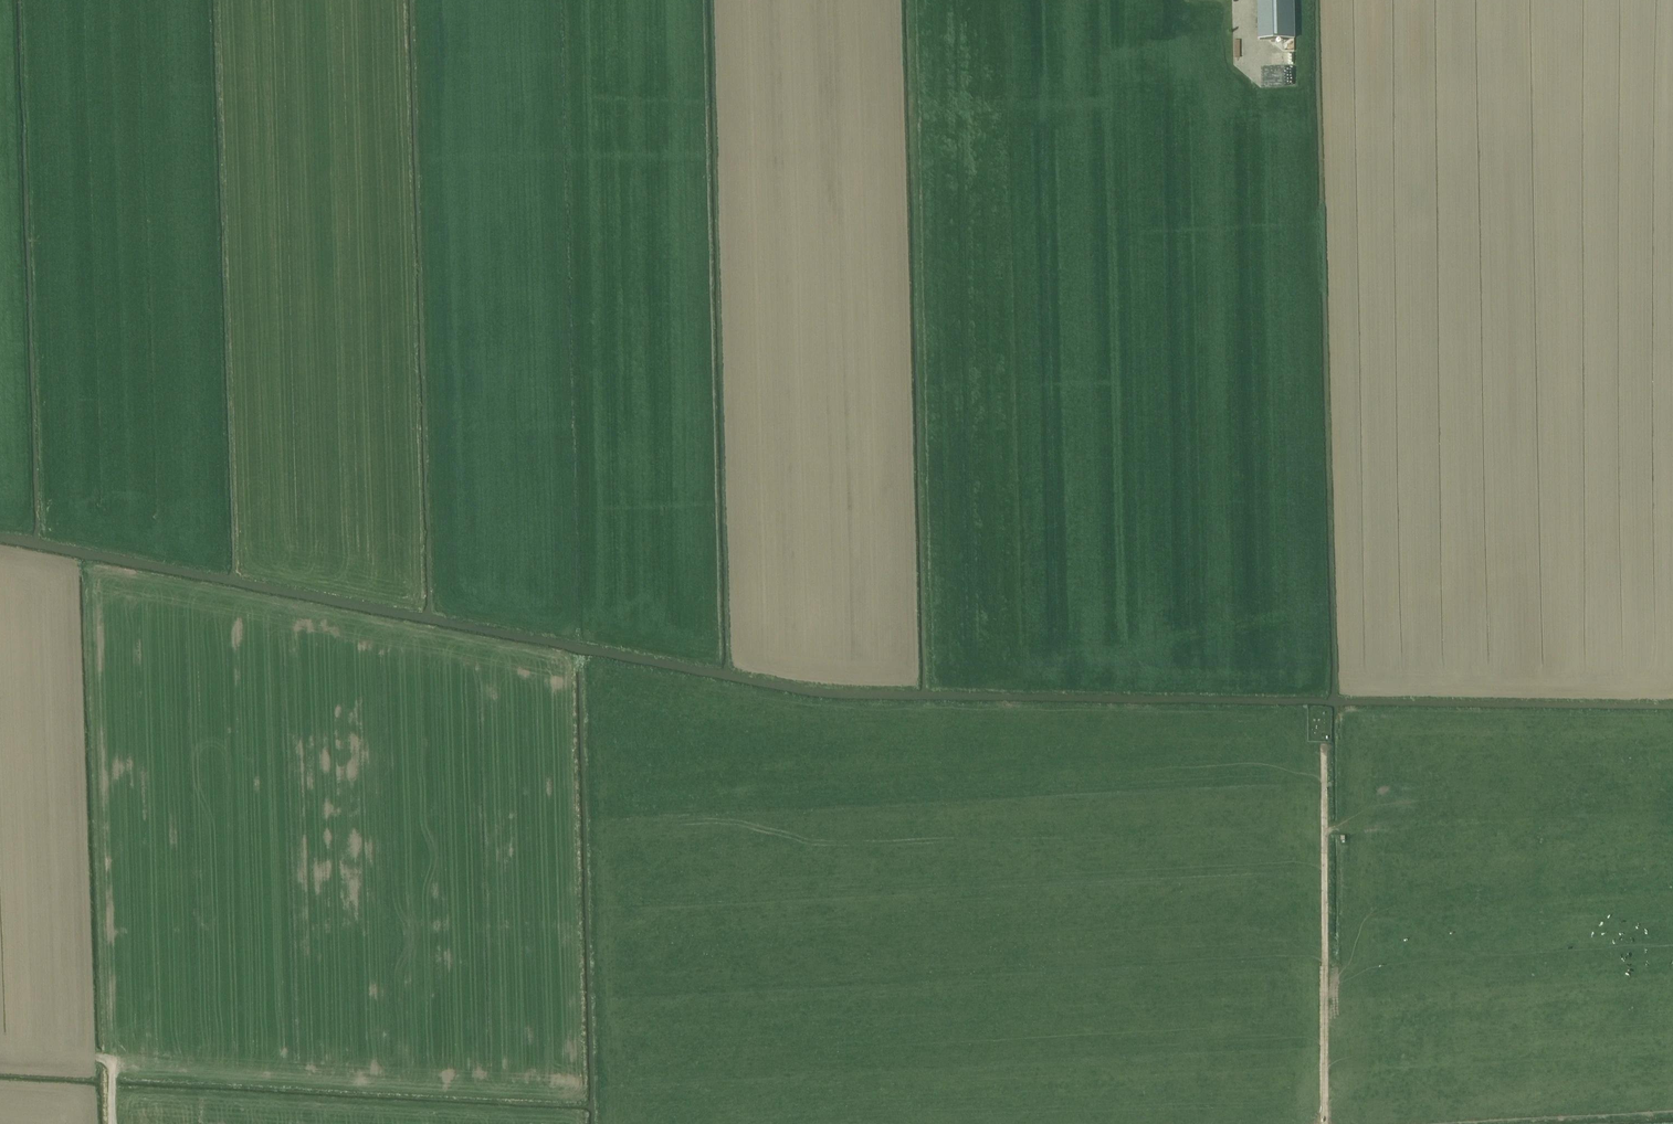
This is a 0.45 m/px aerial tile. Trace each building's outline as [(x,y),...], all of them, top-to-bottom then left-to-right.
[(1260,40),(1294,39),(1293,0),(1259,0),(1260,40)]
